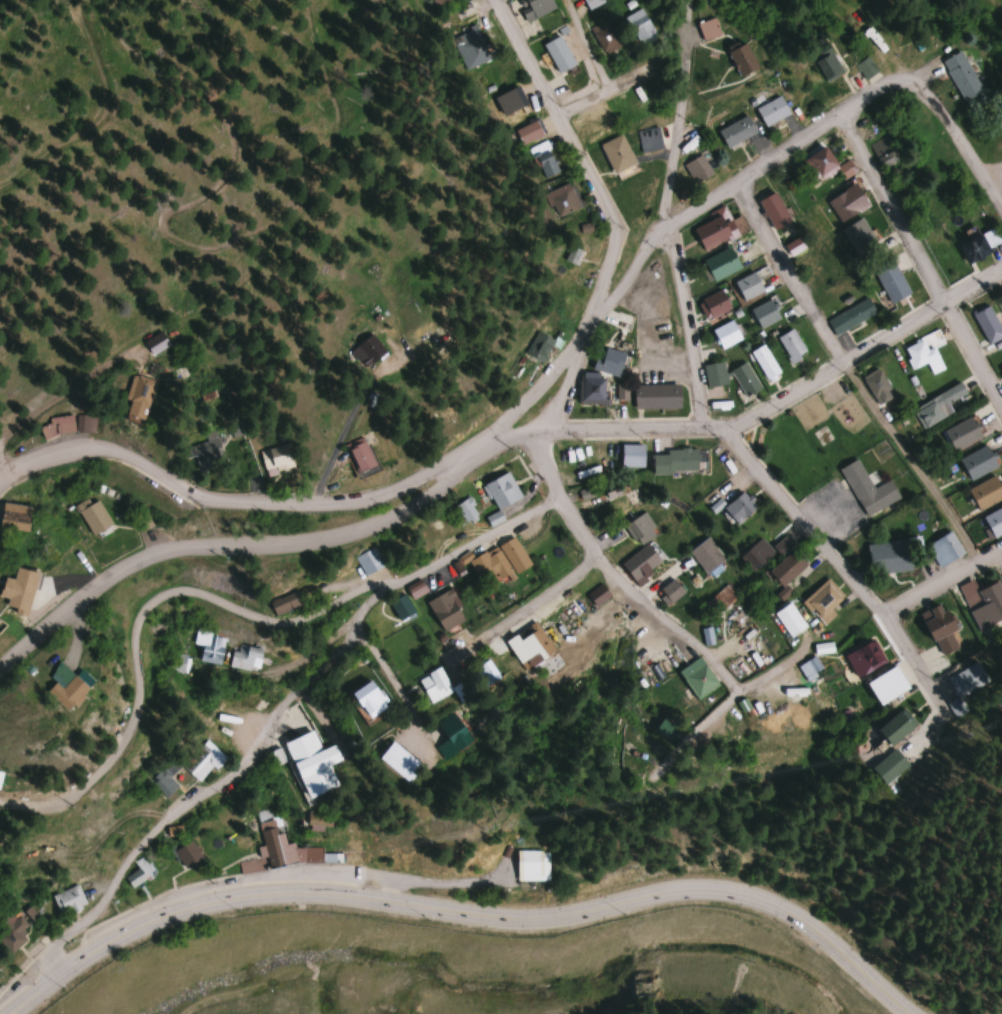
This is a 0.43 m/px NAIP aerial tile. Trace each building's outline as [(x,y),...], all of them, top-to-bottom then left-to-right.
[(552,13),(550,0),(520,0),(522,18),(552,13)] [(603,0),(583,0),(587,9),(603,1),(603,0)] [(652,29),(638,7),(622,17),(636,39),(652,29)] [(703,41),(720,34),(713,17),(696,24),(703,41)] [(590,27),(603,53),(619,45),(606,19),(590,27)] [(466,71),(490,60),(474,25),(450,37),(466,71)] [(543,43),(558,72),(574,64),(560,35),(543,43)] [(843,71),(823,39),(805,50),(826,82),(843,71)] [(756,67),(743,40),(726,48),(739,75),(756,67)] [(940,60),(962,102),(982,91),(961,49),(940,60)] [(866,79),(877,69),(866,56),(855,66),(866,79)] [(765,126),(789,113),(779,95),(755,108),(765,126)] [(717,130),(726,147),(755,132),(747,115),(717,130)] [(514,131),(522,145),(545,132),(537,117),(514,131)] [(601,121),(608,135),(616,131),(609,117),(601,121)] [(636,132),(641,153),(663,148),(657,127),(636,132)] [(635,163),(621,134),(600,144),(613,173),(635,163)] [(897,155),(893,136),(870,141),(875,161),(897,155)] [(545,180),(559,174),(545,143),(531,149),(545,180)] [(844,180),(857,172),(849,159),(838,167),(824,146),(802,160),(817,182),(837,170),(844,180)] [(712,174),(701,154),(685,163),(695,182),(712,174)] [(544,194),(556,218),(579,205),(567,182),(544,194)] [(868,207),(856,184),(828,199),(839,221),(868,207)] [(758,200),(773,229),(790,221),(774,191),(758,200)] [(693,228),(702,249),(747,230),(741,216),(731,220),(724,205),(708,212),(712,219),(693,228)] [(862,257),(879,243),(858,218),(841,232),(862,257)] [(990,246),(998,241),(991,229),(984,234),(990,246)] [(967,263),(990,253),(982,234),(958,244),(967,263)] [(785,244),(790,254),(803,248),(798,238),(785,244)] [(583,252),(565,243),(556,259),(575,268),(583,252)] [(739,267),(729,246),(702,260),(713,280),(739,267)] [(871,267),(890,303),(910,293),(890,256),(871,267)] [(742,300),(762,292),(754,272),(734,280),(742,300)] [(730,308),(720,289),(702,298),(711,317),(730,308)] [(826,321),(834,335),(876,313),(867,298),(826,321)] [(760,328),(779,318),(769,299),(750,309),(760,328)] [(990,346),(1001,338),(1001,329),(986,305),(970,315),(990,346)] [(719,348),(740,340),(733,320),(711,328),(719,348)] [(791,362),(807,353),(792,328),(776,338),(791,362)] [(934,348),(945,344),(938,330),(901,347),(911,370),(926,364),(931,375),(944,369),(934,348)] [(143,342),(151,355),(168,345),(160,331),(143,342)] [(540,363),(553,341),(537,331),(524,353),(540,363)] [(385,352),(371,333),(349,350),(363,369),(385,352)] [(750,352),(768,381),(780,373),(762,344),(750,352)] [(601,356),(597,354),(592,368),(616,376),(624,354),(604,347),(601,356)] [(707,387),(727,384),(723,361),(704,365),(707,387)] [(729,371),(746,397),(761,387),(744,362),(729,371)] [(863,375),(874,404),(892,398),(881,368),(863,375)] [(121,415),(142,421),(154,380),(133,375),(121,415)] [(603,375),(580,375),(580,403),(603,403),(603,375)] [(966,393),(960,383),(912,410),(923,430),(953,413),(948,403),(966,393)] [(633,385),(633,408),(679,408),(679,385),(633,385)] [(39,425),(41,437),(74,432),(71,415),(47,418),(48,424),(39,425)] [(980,440),(973,418),(944,428),(952,450),(980,440)] [(204,432),(207,442),(191,447),(198,471),(224,463),(214,429),(204,432)] [(374,464),(361,436),(343,445),(356,472),(374,464)] [(621,467),(643,467),(643,444),(621,444),(621,467)] [(263,473),(293,470),(290,445),(261,449),(263,473)] [(958,460),(970,481),(996,465),(985,445),(958,460)] [(698,472),(697,450),(652,451),(652,472),(698,472)] [(899,499),(889,480),(873,489),(857,459),(840,468),(865,516),(899,499)] [(483,484),(495,510),(520,497),(508,472),(483,484)] [(993,475),(967,490),(979,510),(1001,497),(1001,490),(993,475)] [(745,490),(723,506),(735,523),(757,507),(745,490)] [(466,524),(480,514),(467,497),(453,507),(466,524)] [(91,536),(111,525),(98,500),(90,504),(87,499),(74,505),(91,536)] [(2,502),(0,511),(0,526),(25,532),(31,508),(2,502)] [(979,518),(991,539),(1001,533),(1001,506),(979,518)] [(624,525),(637,545),(658,531),(644,511),(624,525)] [(966,552),(953,529),(926,545),(940,567),(966,552)] [(497,545),(468,560),(477,577),(493,569),(498,580),(514,572),(515,573),(529,565),(514,536),(497,545)] [(707,574),(725,559),(707,536),(688,551),(707,574)] [(773,546),(781,556),(793,546),(784,536),(773,546)] [(774,552),(761,537),(739,557),(752,572),(774,552)] [(910,569),(907,540),(867,545),(870,573),(910,569)] [(649,568),(659,561),(647,544),(620,563),(636,586),(654,574),(649,568)] [(355,556),(363,575),(384,567),(375,547),(355,556)] [(806,563),(790,549),(767,575),(782,589),(806,563)] [(0,587),(0,596),(7,597),(5,606),(13,607),(12,613),(25,616),(35,572),(15,567),(12,579),(2,577),(0,587)] [(668,605),(684,591),(673,578),(657,592),(668,605)] [(802,601),(819,620),(844,597),(827,578),(802,601)] [(978,629),(1001,618),(1001,590),(998,581),(978,590),(973,578),(958,585),(978,629)] [(596,606),(610,595),(601,583),(587,593),(596,606)] [(736,594),(723,584),(706,607),(718,616),(736,594)] [(426,602),(443,631),(465,618),(448,589),(426,602)] [(274,615),(301,603),(296,590),(269,602),(274,615)] [(401,622),(415,612),(402,594),(388,604),(401,622)] [(787,639),(805,629),(791,602),(773,612),(787,639)] [(918,613),(932,641),(935,639),(942,654),(957,647),(950,631),(954,629),(942,602),(918,613)] [(553,651),(534,620),(504,639),(523,670),(553,651)] [(193,644),(201,645),(199,662),(221,664),(224,635),(195,632),(193,644)] [(844,653),(854,676),(884,662),(873,639),(844,653)] [(263,653),(238,641),(228,662),(252,674),(263,653)] [(168,673),(187,673),(187,653),(168,653),(168,673)] [(718,685),(700,656),(677,670),(695,699),(718,685)] [(797,665),(805,680),(822,671),(814,656),(797,665)] [(483,686),(498,679),(488,660),(473,667),(483,686)] [(53,684),(47,688),(59,710),(84,696),(65,662),(46,672),(53,684)] [(987,684),(978,662),(948,676),(958,698),(948,703),(954,717),(966,711),(959,696),(987,684)] [(865,683),(880,705),(908,687),(894,664),(865,683)] [(416,678),(429,703),(451,691),(438,666),(416,678)] [(388,705),(370,679),(349,692),(366,719),(388,705)] [(252,727),(272,707),(260,695),(240,715),(252,727)] [(244,728),(222,705),(209,718),(232,741),(244,728)] [(877,728),(889,745),(912,728),(899,711),(877,728)] [(470,738),(449,712),(435,723),(445,737),(433,746),(443,759),(470,738)] [(287,760),(305,805),(339,792),(328,764),(340,759),(334,743),(320,748),(313,730),(281,743),(282,747),(271,751),(276,765),(287,760)] [(212,767),(215,770),(226,759),(206,739),(181,765),(197,782),(212,767)] [(414,762),(396,745),(381,761),(399,778),(414,762)] [(882,784),(907,766),(895,749),(870,767),(882,784)] [(317,824),(317,816),(308,816),(308,824),(317,824)] [(259,822),(264,858),(238,862),(240,873),(324,860),(321,844),(286,849),(283,833),(276,834),(274,819),(259,822)] [(168,837),(181,835),(180,826),(166,827),(168,837)] [(184,869),(202,860),(191,839),(173,848),(184,869)] [(548,881),(548,850),(516,850),(516,881),(548,881)] [(133,890),(146,879),(137,868),(124,879),(133,890)] [(51,896),(59,916),(85,906),(77,885),(51,896)] [(0,934),(0,943),(9,954),(26,941),(19,932),(27,925),(19,915),(15,918),(9,911),(0,918),(0,924),(5,930),(0,934)]
